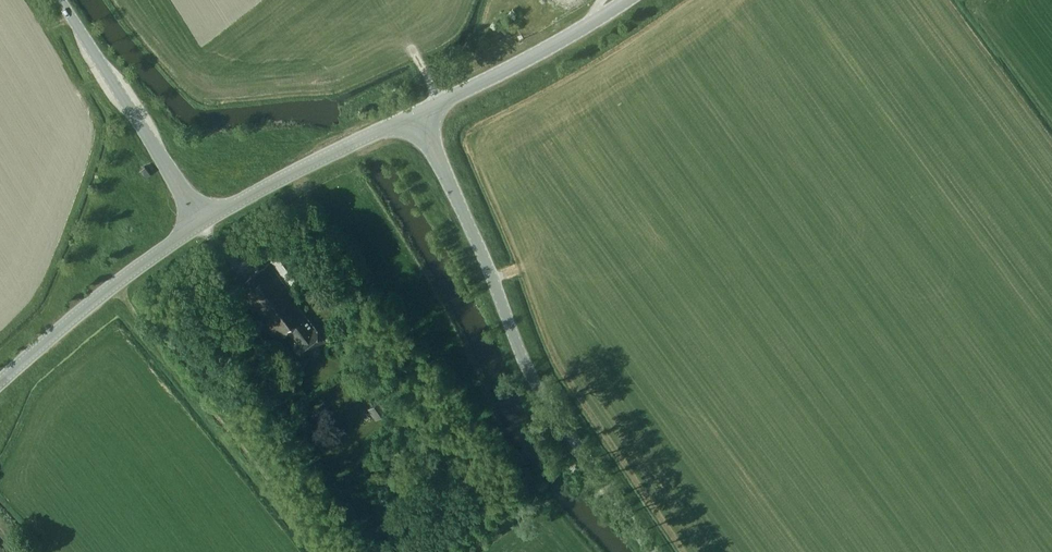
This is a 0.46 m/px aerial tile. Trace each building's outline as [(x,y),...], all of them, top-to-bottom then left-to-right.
[(138,171),(144,179),(151,173),(145,166),(138,171)] [(306,274),(286,249),(236,288),(277,340),(286,333),(292,343),(291,344),(301,357),(325,338),(315,326),(314,326),(298,306),(301,304),(289,288),(306,274)] [(387,410),(379,400),(368,408),(375,418),(387,410)]
